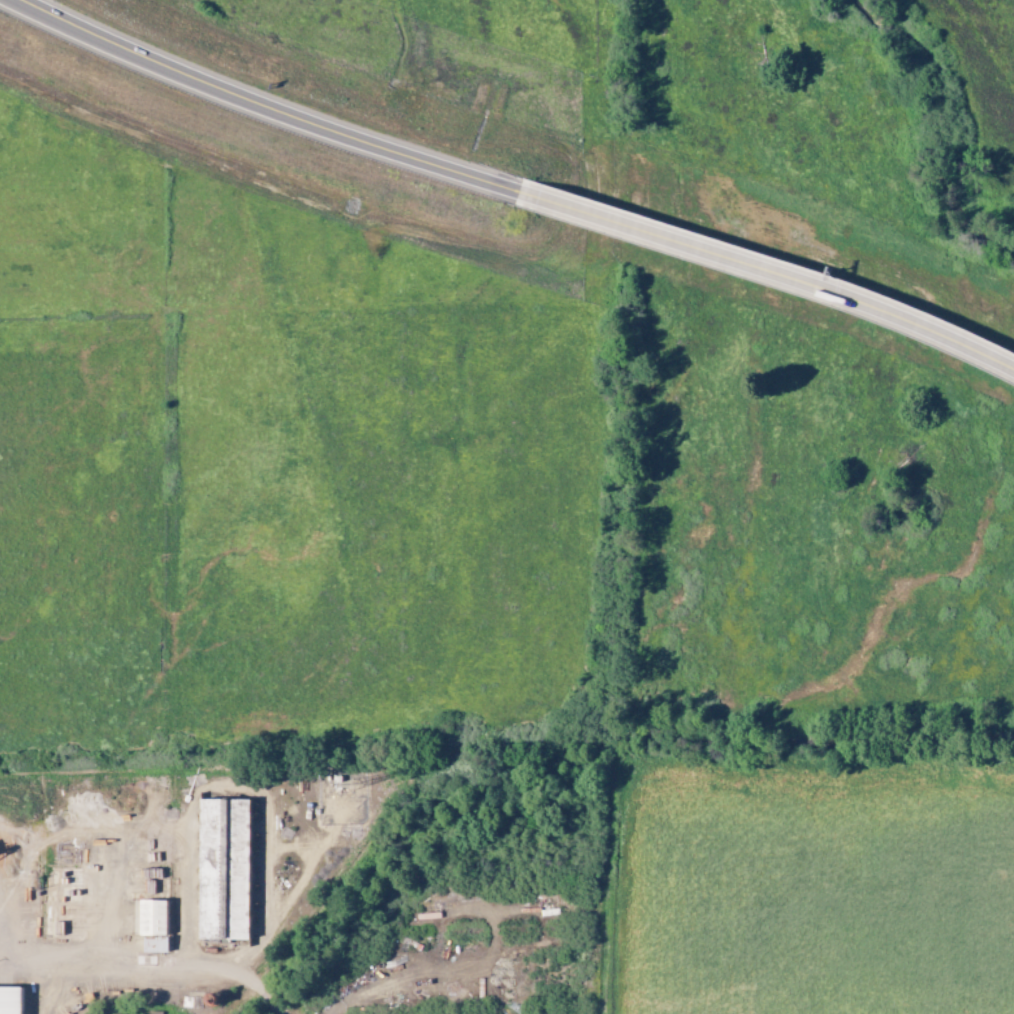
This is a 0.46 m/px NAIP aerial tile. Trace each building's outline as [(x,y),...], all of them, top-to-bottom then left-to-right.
[(250,799),(201,798),(200,939),(250,939),(250,799)] [(167,900),(136,899),(136,935),(144,935),(144,952),(167,952),(167,900)] [(28,989),(0,989),(0,1013),(28,1013),(28,989)]
